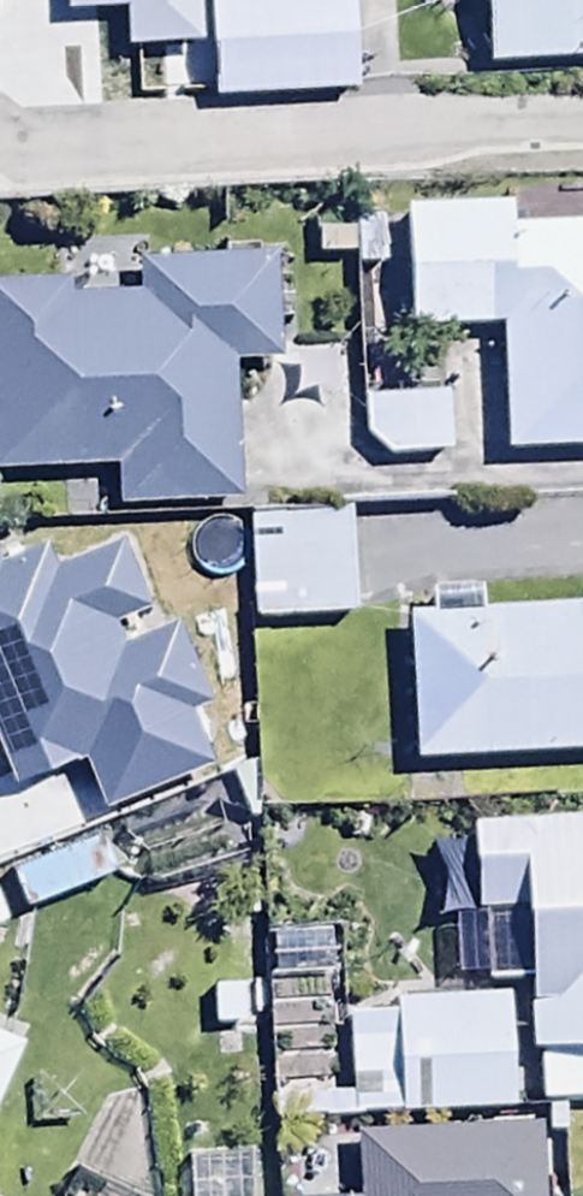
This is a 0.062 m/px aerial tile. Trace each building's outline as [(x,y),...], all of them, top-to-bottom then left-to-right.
[(210,105),(352,99),(348,0),(205,0),(210,105)] [(481,72),(582,69),(582,0),(480,0),(481,72)] [(498,335),(499,460),(582,459),(582,232),(509,233),(509,217),(400,218),(401,336),(498,335)] [(232,369),(272,368),(271,266),(132,268),(132,311),(64,312),(63,293),(0,294),(0,478),(112,477),(112,513),(238,512),(232,369)] [(360,402),(359,444),(390,467),(447,468),(448,403),(360,402)] [(353,521),(245,524),(248,629),(356,625),(353,521)] [(410,766),(582,760),(582,614),(404,620),(410,766)] [(147,759),(95,783),(71,730),(0,762),(0,878),(167,802),(147,759)] [(582,1060),(582,823),(464,829),(469,924),(439,926),(441,970),(481,969),(483,993),(520,992),(524,1063),(534,1063),(582,1060)] [(392,1021),(344,1021),(345,1098),(285,1099),(287,1127),(511,1117),(507,1006),(392,1011),(392,1021)] [(12,1054),(0,1049),(0,1084),(12,1054)] [(534,1063),(537,1111),(582,1108),(582,1060),(534,1063)] [(539,1141),(354,1146),(355,1195),(541,1195),(539,1141)]
